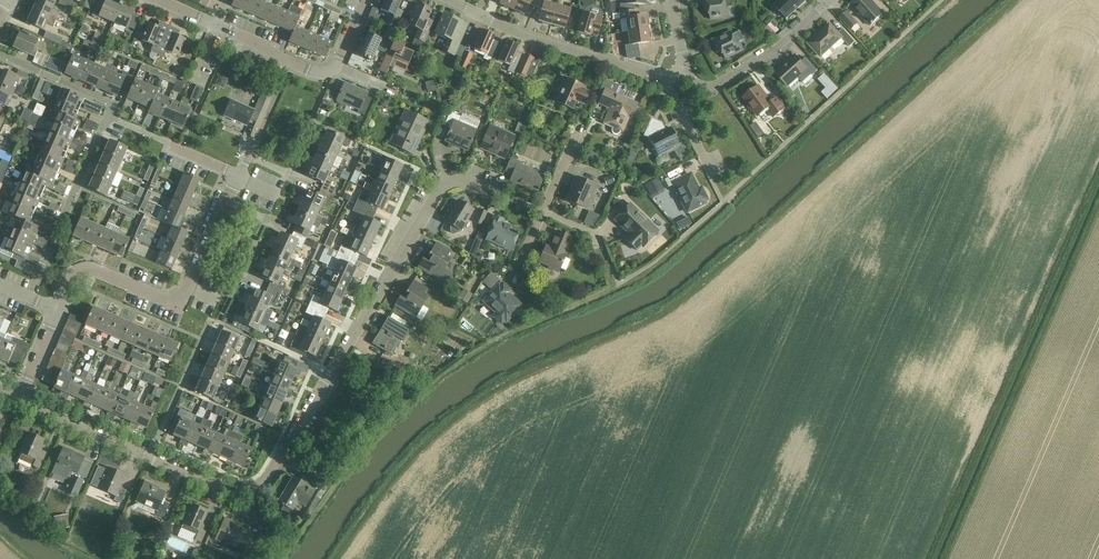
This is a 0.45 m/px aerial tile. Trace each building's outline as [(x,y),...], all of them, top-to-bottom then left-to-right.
[(33,10),(56,20),(59,13),(52,10),(55,2),(50,0),(37,0),(33,10)] [(77,5),(65,0),(60,0),(58,4),(75,12),(77,5)] [(93,2),(94,0),(86,0),(83,8),(89,10),(93,2)] [(112,23),(120,5),(110,0),(106,0),(104,4),(98,1),(91,17),(98,20),(99,17),(112,23)] [(190,2),(205,8),(209,0),(191,0),(190,2)] [(246,12),(247,13),(253,0),(234,0),(231,6),(246,12)] [(269,5),(259,0),(253,0),(247,13),(263,20),(269,5)] [(360,0),(349,0),(347,9),(357,12),(360,0)] [(399,7),(402,0),(385,0),(381,11),(390,15),(385,25),(389,27),(385,35),(393,38),(396,30),(400,22),(403,14),(397,12),(399,7)] [(500,5),(503,6),(504,8),(507,9),(509,9),(512,10),(516,0),(502,0),(500,5)] [(512,10),(515,11),(516,13),(519,15),(521,14),(524,15),(529,5),(535,7),(538,0),(516,0),(512,10)] [(557,6),(544,2),(545,0),(538,0),(535,7),(542,10),(538,22),(542,23),(543,25),(546,26),(548,25),(548,24),(551,25),(557,6)] [(593,5),(590,0),(586,0),(582,3),(585,9),(584,14),(582,13),(577,32),(580,33),(580,34),(581,35),(585,36),(586,35),(587,35),(590,36),(591,33),(597,34),(600,24),(603,14),(599,7),(593,5)] [(620,6),(620,12),(634,11),(633,5),(645,5),(645,2),(647,0),(624,0),(624,4),(620,5),(620,6)] [(719,19),(730,17),(729,8),(734,7),(733,0),(704,0),(705,12),(709,12),(711,20),(719,19)] [(775,6),(786,19),(806,1),(805,0),(781,0),(775,6)] [(870,26),(883,14),(871,0),(855,0),(847,8),(851,5),(870,26)] [(323,9),(329,11),(331,12),(333,8),(325,4),(321,3),(319,7),(323,8),(323,9)] [(411,46),(422,50),(425,43),(434,24),(427,21),(433,10),(425,6),(424,8),(416,4),(406,25),(418,31),(415,38),(415,39),(411,46)] [(120,5),(112,23),(126,29),(125,31),(132,34),(138,19),(132,16),(134,11),(120,5)] [(278,26),(284,11),(269,5),(263,20),(278,26)] [(571,5),(569,10),(557,6),(551,25),(554,26),(555,28),(559,29),(561,28),(564,29),(567,18),(574,20),(577,9),(577,7),(571,5)] [(333,8),(331,12),(340,16),(342,11),(333,8)] [(27,24),(37,28),(43,30),(45,24),(53,27),(56,20),(33,10),(27,24)] [(284,11),(278,26),(293,33),(296,27),(300,18),(284,11)] [(625,20),(627,32),(648,29),(647,26),(648,25),(648,21),(646,20),(646,16),(634,18),(634,11),(620,12),(618,12),(620,21),(625,20)] [(840,18),(851,30),(857,23),(847,12),(840,18)] [(444,15),(439,25),(435,34),(449,40),(443,51),(453,56),(464,32),(457,29),(460,22),(444,15)] [(150,52),(156,55),(169,26),(158,21),(156,27),(148,24),(141,41),(153,46),(150,52)] [(773,32),(786,38),(790,29),(777,23),(773,32)] [(850,47),(855,42),(843,29),(838,34),(829,24),(808,44),(820,57),(841,38),(850,47)] [(166,52),(168,52),(178,57),(180,53),(184,54),(188,45),(184,43),(185,40),(178,37),(181,31),(169,26),(156,55),(163,58),(166,52)] [(609,38),(612,28),(604,26),(601,36),(609,38)] [(289,42),(298,46),(301,48),(308,33),(296,27),(293,33),(289,42)] [(393,39),(371,29),(365,43),(362,42),(357,55),(371,61),(376,49),(385,53),(388,45),(390,46),(393,39)] [(629,45),(625,46),(626,53),(626,58),(629,59),(640,58),(639,51),(638,44),(649,43),(649,39),(650,37),(650,34),(648,33),(648,29),(627,32),(629,45)] [(490,62),(494,53),(499,43),(492,40),(494,37),(491,35),(490,33),(487,32),(485,32),(485,33),(481,31),(473,49),(485,55),(483,59),(490,62)] [(744,40),(740,31),(733,35),(731,32),(712,41),(718,53),(722,51),(726,59),(743,51),(739,42),(744,40)] [(59,45),(72,50),(74,46),(61,40),(62,39),(46,32),(43,38),(59,45)] [(37,40),(30,37),(20,33),(13,48),(35,58),(38,51),(33,49),(37,40)] [(308,33),(301,48),(313,53),(320,38),(308,33)] [(333,43),(322,39),(320,38),(313,53),(326,59),(333,43)] [(405,71),(408,65),(409,65),(414,53),(404,49),(405,46),(395,41),(392,47),(390,46),(379,71),(386,74),(393,58),(396,59),(393,66),(405,71)] [(514,75),(518,65),(523,55),(516,53),(519,48),(515,46),(516,46),(515,44),(511,43),(509,43),(506,42),(498,60),(510,66),(507,72),(514,75)] [(89,47),(95,50),(99,52),(101,48),(91,43),(89,47)] [(125,43),(122,51),(128,54),(131,46),(125,43)] [(803,54),(808,50),(804,43),(798,47),(803,54)] [(99,52),(104,54),(109,57),(111,52),(101,48),(99,52)] [(73,55),(69,64),(64,74),(75,79),(83,60),(73,55)] [(538,63),(533,60),(533,59),(525,55),(517,73),(525,77),(526,75),(531,78),(538,63)] [(795,55),(775,73),(783,81),(788,87),(798,77),(803,83),(812,75),(812,76),(818,71),(806,58),(801,62),(795,55)] [(65,65),(49,58),(45,68),(61,75),(65,65)] [(85,83),(96,88),(104,69),(107,63),(96,58),(94,64),(85,83)] [(85,83),(94,64),(83,60),(75,79),(85,83)] [(139,70),(143,71),(151,75),(153,71),(141,66),(139,70)] [(106,92),(114,73),(104,69),(96,88),(106,92)] [(18,70),(16,75),(5,71),(1,79),(0,78),(0,87),(13,93),(20,77),(26,80),(29,75),(18,70)] [(151,75),(163,80),(165,76),(153,71),(151,75)] [(121,87),(127,90),(131,79),(132,77),(123,73),(121,76),(114,73),(106,92),(117,97),(121,87)] [(825,74),(819,79),(827,87),(833,83),(825,74)] [(163,80),(174,85),(176,81),(165,76),(163,80)] [(563,88),(557,103),(572,109),(576,101),(584,105),(589,93),(581,89),(582,86),(565,78),(561,87),(563,88)] [(594,102),(599,104),(610,109),(604,124),(613,128),(612,130),(612,132),(613,134),(615,135),(618,135),(620,133),(621,131),(622,132),(629,117),(631,118),(637,104),(615,95),(619,86),(605,79),(594,102)] [(131,89),(126,99),(138,104),(147,85),(135,80),(131,89)] [(186,90),(189,82),(183,80),(181,83),(176,81),(174,85),(175,85),(172,91),(180,95),(182,88),(186,90)] [(442,80),(432,83),(436,94),(446,90),(442,80)] [(138,104),(150,109),(156,95),(157,95),(159,91),(147,85),(138,104)] [(364,116),(368,106),(371,99),(365,97),(367,94),(357,89),(356,91),(344,85),(337,100),(359,110),(358,113),(364,116)] [(196,103),(203,89),(196,86),(190,100),(196,103)] [(594,86),(591,91),(597,94),(599,88),(594,86)] [(771,103),(765,95),(758,86),(744,97),(749,104),(748,106),(751,111),(754,111),(758,116),(766,110),(769,111),(774,117),(785,109),(777,98),(771,103)] [(7,108),(13,93),(0,87),(0,105),(7,108)] [(92,109),(94,103),(62,90),(57,100),(79,110),(81,104),(85,106),(84,109),(99,115),(100,113),(92,109)] [(257,90),(255,95),(266,100),(268,95),(268,94),(257,90)] [(148,113),(160,118),(168,100),(157,95),(156,95),(150,109),(148,113)] [(256,123),(265,102),(259,99),(253,111),(231,101),(224,116),(247,127),(250,120),(256,123)] [(449,99),(443,101),(445,109),(451,107),(449,99)] [(53,111),(58,113),(74,120),(75,120),(79,110),(57,100),(53,111)] [(160,118),(172,123),(180,105),(168,100),(160,118)] [(456,102),(453,109),(458,112),(461,104),(456,102)] [(103,107),(94,103),(92,109),(100,113),(103,107)] [(422,110),(435,116),(438,110),(425,104),(422,110)] [(192,110),(180,105),(172,123),(184,129),(192,110)] [(428,122),(418,117),(406,111),(390,144),(413,155),(428,122)] [(479,125),(461,117),(450,112),(444,126),(450,128),(445,142),(453,145),(454,143),(468,149),(467,151),(468,152),(479,125)] [(53,123),(75,133),(80,122),(75,120),(74,120),(58,113),(53,123)] [(28,123),(27,124),(35,127),(39,117),(33,114),(32,114),(28,123)] [(10,122),(0,117),(0,134),(4,136),(10,122)] [(674,149),(673,147),(678,144),(670,128),(666,131),(662,123),(651,118),(643,136),(649,139),(658,155),(666,150),(667,152),(674,149)] [(85,124),(94,128),(95,124),(87,120),(85,124)] [(86,144),(78,141),(73,138),(75,133),(53,123),(49,134),(70,143),(76,146),(84,149),(86,144)] [(756,123),(750,128),(758,138),(764,134),(756,123)] [(94,128),(85,124),(83,130),(91,133),(94,128)] [(504,160),(509,149),(514,137),(490,126),(481,147),(496,153),(495,155),(504,160)] [(342,144),(348,147),(350,142),(328,132),(325,138),(319,135),(317,140),(339,150),(342,144)] [(49,134),(44,144),(66,154),(70,143),(49,134)] [(336,157),(339,150),(317,140),(315,146),(320,148),(317,154),(340,164),(344,166),(346,162),(336,157)] [(638,140),(635,148),(640,150),(644,143),(638,140)] [(104,153),(122,161),(127,148),(109,141),(104,153)] [(44,144),(40,154),(61,164),(66,154),(44,144)] [(82,154),(84,149),(76,146),(73,150),(82,154)] [(104,153),(99,165),(116,173),(122,161),(104,153)] [(40,154),(35,165),(57,174),(61,164),(40,154)] [(332,166),(338,169),(340,164),(317,154),(315,160),(309,157),(307,163),(329,173),(332,166)] [(22,165),(27,159),(22,155),(17,161),(22,165)] [(544,176),(534,171),(518,164),(519,162),(511,158),(505,172),(513,175),(510,182),(536,194),(538,191),(539,189),(538,189),(544,176)] [(368,164),(381,170),(398,178),(403,166),(386,159),(384,165),(371,159),(368,164)] [(66,166),(75,170),(77,165),(69,161),(66,166)] [(320,190),(333,195),(335,189),(329,186),(332,182),(326,179),(329,173),(307,163),(306,163),(303,162),(301,166),(310,170),(307,176),(323,184),(320,190)] [(146,172),(151,174),(155,165),(150,163),(146,172)] [(35,165),(31,175),(31,176),(47,183),(52,185),(57,174),(35,165)] [(93,177),(111,185),(116,173),(99,165),(93,177)] [(75,170),(66,166),(64,171),(73,175),(75,170)] [(154,175),(159,177),(163,168),(158,166),(154,175)] [(376,181),(393,188),(398,178),(381,170),(378,176),(370,172),(368,177),(376,181)] [(151,174),(146,172),(143,180),(148,182),(151,174)] [(64,196),(66,191),(57,187),(52,185),(47,183),(31,176),(31,175),(25,173),(21,183),(43,193),(45,187),(64,196)] [(184,173),(179,186),(194,192),(199,180),(184,173)] [(670,185),(667,179),(664,174),(660,176),(663,181),(661,182),(664,188),(670,185)] [(159,177),(154,175),(151,183),(155,185),(159,177)] [(687,212),(695,209),(705,204),(704,202),(707,200),(701,189),(698,190),(690,175),(673,184),(687,212)] [(604,179),(606,186),(614,183),(612,176),(604,179)] [(111,185),(93,177),(88,190),(106,198),(111,185)] [(596,186),(586,181),(576,177),(565,201),(585,210),(596,186)] [(167,179),(164,185),(174,190),(177,184),(167,179)] [(355,185),(371,192),(387,200),(393,188),(376,181),(373,187),(365,183),(365,184),(357,181),(355,185)] [(57,187),(66,191),(68,186),(59,182),(57,187)] [(16,194),(57,212),(59,207),(50,203),(48,208),(38,203),(43,193),(21,183),(16,194)] [(179,186),(173,198),(189,205),(194,192),(179,186)] [(136,196),(141,198),(145,189),(140,187),(136,196)] [(297,199),(319,209),(322,203),(328,206),(333,195),(320,190),(318,196),(308,191),(305,197),(299,195),(297,199)] [(147,191),(143,200),(148,202),(152,193),(147,191)] [(387,200),(371,192),(368,198),(360,194),(355,206),(374,215),(377,208),(382,211),(387,200)] [(12,204),(34,214),(36,208),(55,216),(57,212),(16,194),(12,204)] [(101,205),(103,200),(95,196),(93,201),(101,205)] [(135,210),(137,206),(141,198),(136,196),(132,204),(131,204),(129,208),(135,210)] [(168,210),(183,217),(189,205),(173,198),(168,210)] [(327,221),(322,219),(316,216),(319,209),(297,199),(295,205),(300,207),(298,213),(320,223),(325,225),(327,221)] [(619,199),(612,201),(615,209),(621,207),(621,206),(619,199)] [(111,204),(105,201),(103,200),(101,205),(109,208),(111,204)] [(145,210),(148,202),(143,200),(140,208),(145,210)] [(458,233),(459,230),(461,231),(474,210),(458,201),(445,222),(451,226),(450,228),(451,233),(454,235),(458,233)] [(34,214),(12,204),(7,215),(18,219),(17,219),(28,224),(29,224),(34,214)] [(643,248),(651,240),(659,232),(630,204),(614,220),(626,231),(627,231),(630,234),(625,239),(637,251),(641,246),(643,248)] [(372,220),(374,215),(355,206),(352,212),(358,215),(355,220),(354,220),(352,225),(359,228),(376,236),(381,225),(372,220)] [(117,212),(125,215),(127,211),(119,207),(117,212)] [(178,229),(183,217),(168,210),(163,223),(172,227),(178,229)] [(481,225),(482,223),(486,213),(480,210),(475,222),(481,225)] [(134,219),(136,214),(127,211),(125,215),(134,219)] [(320,223),(298,213),(295,219),(289,216),(287,222),(296,226),(294,232),(306,238),(310,231),(309,231),(312,225),(318,228),(320,223)] [(519,231),(502,224),(503,220),(494,217),(485,239),(511,251),(519,231)] [(143,218),(139,227),(143,229),(147,220),(143,218)] [(18,219),(13,230),(46,244),(49,239),(37,234),(39,228),(29,224),(28,224),(17,219),(18,219)] [(53,228),(56,223),(47,219),(45,225),(53,228)] [(72,236),(85,242),(93,224),(80,219),(72,236)] [(115,223),(113,228),(124,233),(126,228),(115,223)] [(97,247),(105,229),(93,224),(85,242),(97,247)] [(187,233),(178,229),(172,227),(167,239),(182,246),(187,233)] [(341,233),(346,235),(354,239),(371,247),(376,236),(359,228),(357,234),(349,231),(348,232),(343,229),(341,233)] [(109,252),(117,235),(105,229),(97,247),(109,252)] [(30,249),(33,244),(44,249),(46,244),(13,230),(9,240),(30,249)] [(301,249),(306,238),(294,232),(291,238),(281,234),(278,240),(272,237),(270,242),(292,252),(295,246),(301,249)] [(572,238),(557,232),(550,249),(545,247),(539,262),(559,271),(566,256),(564,255),(572,238)] [(122,258),(126,248),(129,240),(117,235),(109,252),(122,258)] [(344,242),(342,245),(339,253),(351,258),(354,252),(365,258),(371,247),(354,239),(346,235),(344,242)] [(25,260),(29,261),(37,265),(39,260),(28,255),(30,249),(9,240),(4,238),(0,248),(0,253),(11,258),(13,255),(19,257),(25,260)] [(484,254),(477,250),(482,241),(475,238),(468,254),(473,258),(480,261),(484,254)] [(176,258),(182,246),(167,239),(161,251),(176,258)] [(311,240),(308,246),(315,250),(319,244),(311,240)] [(327,240),(324,246),(331,249),(333,243),(327,240)] [(302,264),(295,261),(289,258),(292,252),(270,242),(268,247),(273,250),(271,256),(294,266),(300,269),(302,264)] [(132,243),(128,252),(133,254),(136,245),(132,243)] [(453,274),(445,269),(450,259),(446,257),(450,251),(437,243),(426,261),(423,259),(418,268),(438,280),(435,284),(443,289),(453,274)] [(348,265),(351,258),(339,253),(334,250),(334,251),(330,249),(329,252),(325,250),(319,261),(328,265),(327,268),(334,272),(351,279),(356,268),(348,265)] [(171,270),(176,258),(161,251),(156,264),(171,270)] [(592,251),(583,255),(587,264),(596,260),(592,251)] [(284,268),(291,271),(294,266),(271,256),(268,262),(262,259),(260,264),(282,274),(284,268)] [(19,257),(17,263),(23,266),(25,260),(19,257)] [(279,280),(282,274),(260,264),(258,269),(263,272),(260,278),(270,283),(268,288),(280,294),(285,283),(279,280)] [(312,265),(308,273),(312,275),(315,276),(319,268),(312,265)] [(300,269),(297,275),(303,278),(306,272),(300,269)] [(329,283),(345,291),(351,279),(334,272),(331,278),(323,274),(321,280),(329,283)] [(491,273),(482,283),(490,290),(499,280),(491,273)] [(395,306),(405,312),(415,318),(416,317),(422,321),(429,310),(423,306),(427,298),(424,295),(427,289),(414,281),(403,299),(400,298),(395,306)] [(324,294),(340,302),(345,291),(329,283),(326,289),(318,285),(316,290),(324,294)] [(506,322),(513,314),(520,306),(507,294),(510,290),(502,284),(499,287),(498,286),(484,302),(497,313),(493,317),(501,324),(505,320),(506,322)] [(280,294),(268,288),(265,295),(255,290),(252,296),(246,294),(244,299),(265,309),(266,308),(268,302),(275,305),(280,294)] [(308,307),(326,316),(329,309),(335,313),(340,302),(324,294),(321,300),(314,296),(308,307)] [(245,312),(279,328),(280,326),(268,321),(272,311),(266,308),(265,309),(244,299),(242,304),(247,306),(245,312)] [(85,325),(95,330),(97,331),(105,313),(93,307),(85,325)] [(300,325),(308,328),(325,336),(330,325),(323,322),(326,316),(308,307),(305,314),(313,317),(310,323),(303,320),(300,325)] [(279,328),(245,312),(242,318),(236,316),(234,321),(256,331),(259,325),(265,328),(265,326),(277,332),(279,328)] [(97,331),(110,336),(117,318),(105,313),(97,331)] [(81,324),(83,320),(70,315),(68,319),(81,324)] [(5,335),(4,335),(9,322),(0,318),(0,348),(5,335)] [(110,336),(122,341),(129,323),(117,318),(110,336)] [(406,344),(400,341),(400,340),(403,342),(409,331),(388,318),(372,344),(391,356),(391,355),(398,358),(406,344)] [(79,331),(81,324),(68,319),(66,325),(79,331)] [(122,341),(134,347),(142,329),(129,323),(122,341)] [(66,325),(63,331),(76,336),(79,331),(66,325)] [(295,336),(303,339),(320,347),(325,336),(308,328),(305,334),(298,331),(295,336)] [(142,329),(134,347),(146,352),(154,334),(142,329)] [(63,331),(60,337),(73,342),(76,336),(63,331)] [(222,331),(216,344),(234,352),(240,339),(222,331)] [(154,334),(146,352),(158,357),(166,339),(154,334)] [(0,348),(0,360),(8,363),(9,361),(19,366),(28,345),(6,335),(5,335),(0,348)] [(91,345),(93,340),(84,336),(82,341),(91,345)] [(60,337),(58,343),(70,349),(73,342),(60,337)] [(158,357),(160,358),(171,363),(178,345),(166,339),(158,357)] [(315,358),(320,347),(303,339),(300,345),(293,342),(290,347),(315,358)] [(93,340),(91,345),(99,348),(101,344),(93,340)] [(58,343),(55,349),(68,355),(70,349),(58,343)] [(211,356),(229,364),(234,352),(216,344),(211,356)] [(250,344),(246,352),(245,356),(249,358),(255,346),(250,344)] [(115,356),(117,351),(108,347),(106,352),(115,356)] [(55,349),(52,356),(65,362),(66,359),(68,355),(55,349)] [(117,351),(115,356),(123,359),(126,355),(117,351)] [(52,356),(49,362),(62,368),(65,362),(52,356)] [(223,376),(229,364),(211,356),(206,368),(223,376)] [(296,369),(298,364),(299,363),(285,357),(282,363),(280,362),(276,369),(264,364),(262,368),(292,381),(295,374),(300,376),(302,372),(296,369)] [(116,361),(110,358),(107,365),(113,368),(116,361)] [(140,366),(142,362),(133,358),(130,362),(140,366)] [(59,396),(63,398),(73,375),(66,372),(70,361),(66,359),(65,362),(62,368),(60,373),(57,380),(54,386),(53,388),(61,392),(59,396)] [(49,362),(47,368),(60,373),(62,368),(49,362)] [(142,362),(140,366),(148,370),(150,366),(142,362)] [(122,363),(119,371),(128,375),(132,367),(122,363)] [(69,395),(76,398),(90,368),(85,366),(80,378),(73,375),(63,398),(67,400),(69,395)] [(83,406),(86,408),(96,385),(89,382),(94,369),(91,367),(90,369),(90,368),(76,398),(84,402),(83,406)] [(132,367),(128,375),(137,379),(141,371),(132,367)] [(47,368),(44,374),(57,380),(60,373),(47,368)] [(200,380),(218,388),(223,376),(206,368),(200,380)] [(289,389),(292,381),(262,368),(260,373),(272,378),(269,385),(291,395),(293,391),(289,389)] [(164,377),(166,373),(157,369),(155,373),(164,377)] [(41,380),(54,386),(57,380),(44,374),(41,380)] [(162,386),(164,381),(156,378),(154,382),(162,386)] [(245,378),(242,386),(248,388),(251,380),(245,378)] [(212,400),(217,390),(218,388),(200,380),(195,393),(212,400)] [(96,385),(86,408),(90,410),(92,405),(99,408),(111,383),(106,381),(103,388),(96,385)] [(109,418),(119,395),(122,388),(115,385),(111,383),(99,408),(108,412),(106,416),(109,418)] [(229,393),(233,395),(237,386),(232,384),(229,393)] [(289,399),(291,395),(269,385),(266,392),(259,389),(257,393),(282,405),(285,397),(289,399)] [(119,395),(109,418),(114,420),(116,415),(123,419),(134,393),(129,391),(126,398),(119,395)] [(129,427),(133,428),(142,405),(135,402),(138,395),(134,393),(123,419),(131,422),(129,427)] [(233,395),(229,393),(225,401),(230,403),(233,395)] [(259,408),(281,418),(283,414),(278,412),(282,405),(257,393),(255,398),(262,401),(259,408)] [(235,397),(232,404),(239,407),(242,400),(235,397)] [(147,429),(158,404),(152,402),(149,409),(142,405),(133,428),(137,430),(139,426),(147,429)] [(210,411),(213,405),(206,402),(203,407),(210,411)] [(222,418),(226,411),(218,407),(215,414),(222,418)] [(247,417),(271,428),(275,420),(279,422),(281,418),(259,408),(256,415),(249,412),(247,417)] [(186,420),(189,413),(184,411),(180,419),(176,417),(169,433),(173,435),(173,436),(181,439),(179,444),(182,445),(192,423),(186,420)] [(238,416),(234,424),(240,426),(243,419),(238,416)] [(199,426),(192,423),(182,445),(187,447),(189,443),(196,446),(207,420),(202,418),(199,426)] [(212,422),(207,420),(196,446),(204,449),(202,454),(206,455),(216,433),(208,430),(212,422)] [(222,436),(216,433),(206,455),(210,457),(212,453),(219,456),(230,431),(226,429),(222,436)] [(242,436),(230,431),(219,456),(227,460),(225,464),(229,466),(242,436)] [(44,440),(28,433),(19,453),(21,454),(19,460),(31,465),(34,459),(36,460),(44,440)] [(254,441),(249,439),(246,447),(239,443),(242,436),(229,466),(233,467),(235,463),(243,467),(254,441)] [(84,461),(85,458),(63,449),(52,474),(66,480),(67,476),(72,478),(65,492),(76,497),(83,481),(82,481),(84,477),(86,478),(92,465),(84,461)] [(98,467),(90,485),(99,489),(105,492),(116,496),(114,501),(121,504),(126,491),(119,488),(125,476),(108,468),(107,471),(98,467)] [(278,502),(284,506),(282,510),(282,513),(287,517),(290,516),(293,511),(298,503),(306,508),(316,490),(322,478),(309,471),(306,476),(302,474),(299,480),(292,476),(278,502)] [(162,519),(164,515),(169,505),(162,502),(165,493),(144,484),(136,501),(157,511),(155,516),(162,519)] [(201,543),(203,538),(208,527),(201,524),(207,512),(191,504),(180,528),(196,535),(194,540),(201,543)] [(37,505),(31,508),(34,513),(40,510),(37,505)] [(225,520),(221,530),(216,540),(225,543),(224,546),(244,555),(252,535),(233,526),(234,524),(225,520)] [(201,554),(194,551),(191,558),(198,558),(201,554)]
